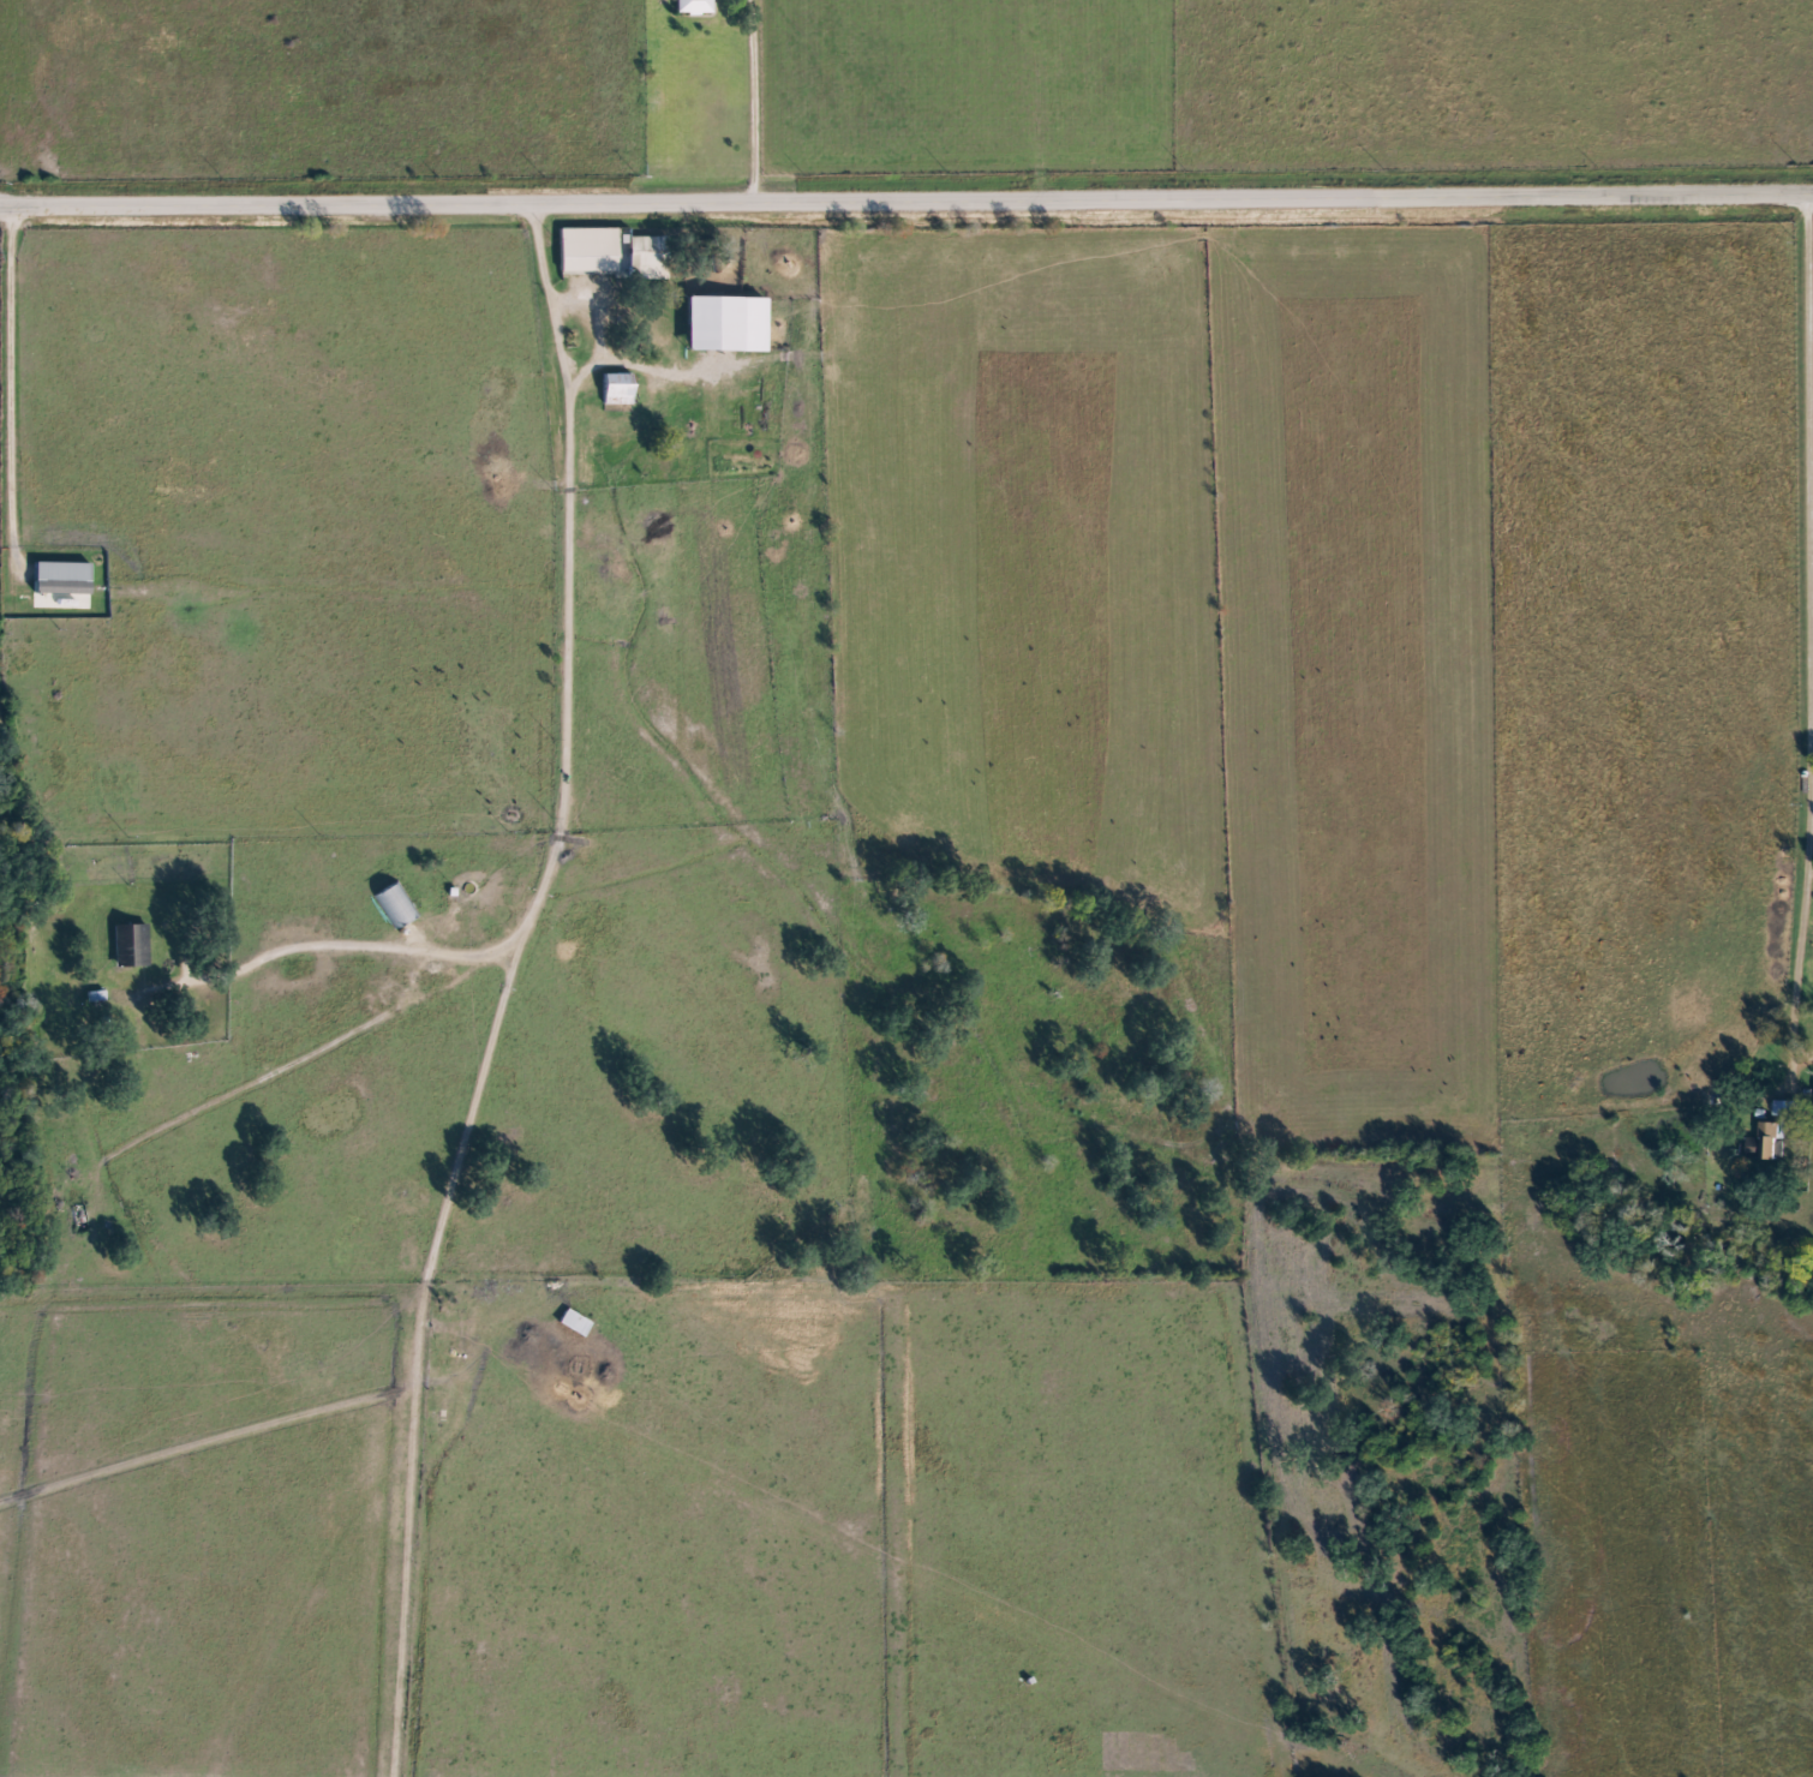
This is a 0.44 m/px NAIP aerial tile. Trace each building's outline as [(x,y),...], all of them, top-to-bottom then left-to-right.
[(714,15),(714,0),(678,0),(678,15),(714,15)] [(562,231),(563,275),(631,273),(630,242),(619,243),(619,229),(562,231)] [(768,300),(689,299),(688,353),(767,354),(768,300)] [(92,564),(36,564),(36,610),(92,610),(92,564)] [(375,898),(396,932),(421,916),(400,882),(375,898)] [(149,926),(116,927),(117,968),(150,967),(149,926)] [(1801,1103),(1776,1102),(1776,1117),(1801,1117),(1801,1103)] [(1764,1139),(1750,1138),(1750,1159),(1782,1160),(1783,1124),(1765,1123),(1764,1139)]
